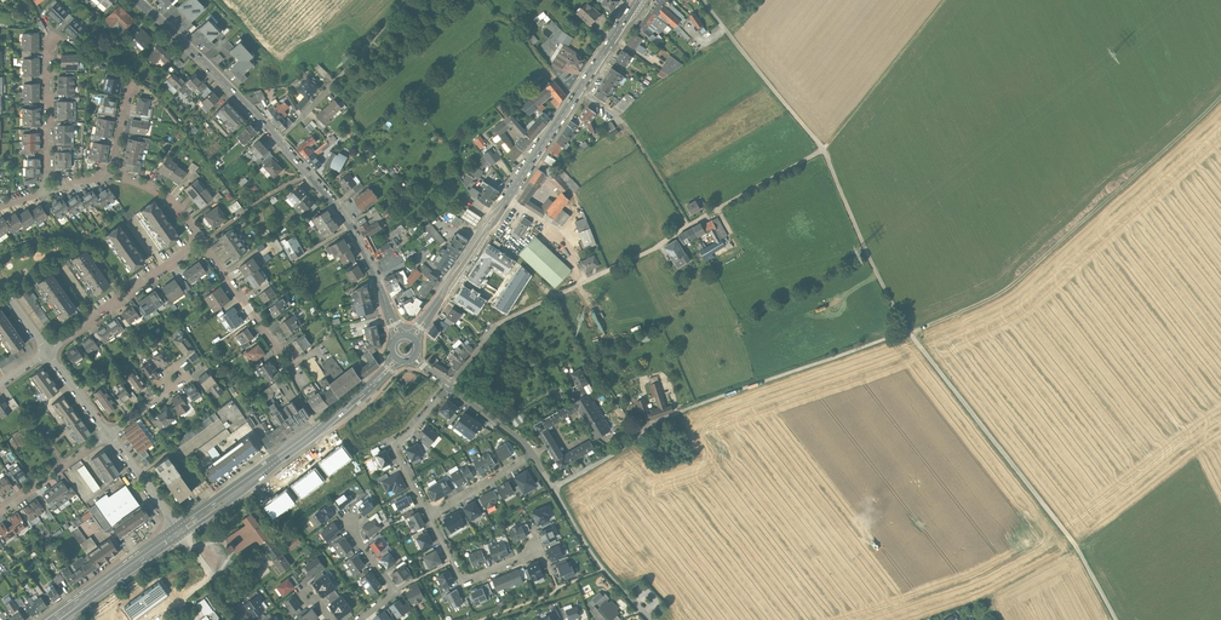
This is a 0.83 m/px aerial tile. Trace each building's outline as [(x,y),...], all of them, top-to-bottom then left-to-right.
[(104,11),(107,8),(111,4),(115,0),(103,0),(97,6),(98,6),(104,11)] [(160,3),(166,9),(175,0),(164,0),(160,3)] [(178,8),(185,15),(199,2),(197,0),(186,0),(178,8)] [(601,5),(612,11),(618,1),(617,0),(604,0),(601,5)] [(650,10),(656,14),(665,0),(656,0),(650,10)] [(666,0),(665,0),(656,14),(664,19),(665,18),(671,23),(668,25),(672,29),(675,27),(680,32),(688,41),(690,38),(677,25),(685,16),(666,0)] [(63,8),(57,2),(52,7),(47,13),(53,19),(63,8)] [(199,2),(185,15),(188,18),(192,22),(200,14),(204,10),(202,7),(203,6),(199,2)] [(600,14),(587,2),(577,13),(589,24),(600,14)] [(107,14),(112,9),(114,6),(111,4),(107,8),(104,11),(103,12),(107,14)] [(120,7),(120,8),(121,7),(117,4),(114,6),(112,9),(115,12),(120,7)] [(120,8),(120,7),(115,12),(106,21),(111,26),(117,19),(126,28),(134,21),(120,8)] [(63,8),(53,19),(59,24),(64,19),(69,14),(63,8)] [(650,10),(642,21),(648,25),(656,14),(650,10)] [(708,30),(697,11),(691,14),(702,33),(708,30)] [(211,15),(207,20),(211,21),(216,25),(218,23),(211,15)] [(192,22),(188,18),(181,24),(188,32),(189,31),(193,26),(191,24),(192,22)] [(80,25),(74,19),(69,24),(64,29),(69,35),(80,25)] [(41,20),(37,22),(42,30),(45,28),(41,20)] [(207,20),(198,29),(203,34),(201,37),(203,39),(204,40),(206,37),(210,42),(211,41),(221,31),(216,25),(211,21),(207,20)] [(642,21),(637,29),(648,38),(653,34),(646,29),(648,25),(642,21)] [(80,25),(69,35),(75,41),(81,35),(86,31),(80,25)] [(680,32),(675,27),(672,29),(672,30),(677,35),(680,32)] [(203,34),(198,29),(193,34),(199,40),(201,37),(203,34)] [(135,47),(135,48),(140,53),(152,40),(142,30),(136,36),(134,35),(129,40),(135,47)] [(634,33),(631,39),(629,38),(626,43),(637,50),(640,45),(638,44),(642,38),(634,33)] [(24,43),(38,43),(38,39),(38,34),(23,34),(23,39),(24,39),(24,43)] [(656,36),(653,34),(648,38),(656,44),(666,36),(665,35),(663,37),(659,34),(656,36)] [(204,40),(203,39),(201,42),(209,51),(215,45),(211,41),(210,42),(206,37),(204,40)] [(234,47),(229,51),(230,52),(235,57),(236,56),(238,57),(238,63),(235,66),(238,69),(243,75),(244,74),(251,67),(252,67),(252,55),(245,47),(246,47),(240,41),(234,47)] [(229,42),(223,47),(229,53),(230,52),(229,51),(234,47),(229,42)] [(38,46),(38,43),(24,43),(24,47),(23,47),(23,51),(23,52),(31,52),(39,51),(39,46),(38,46)] [(167,62),(169,61),(171,58),(168,55),(160,46),(154,52),(155,52),(148,59),(154,65),(162,57),(167,62)] [(586,58),(566,46),(562,52),(560,52),(559,54),(559,56),(566,60),(579,69),(586,58)] [(645,53),(657,61),(660,56),(647,49),(645,53)] [(623,50),(617,60),(626,66),(629,60),(628,59),(630,55),(623,50)] [(663,75),(665,71),(673,76),(682,61),(671,54),(659,73),(663,75)] [(77,56),(62,56),(62,70),(76,69),(76,64),(77,64),(77,56)] [(559,56),(557,57),(552,65),(560,70),(566,60),(559,56)] [(171,63),(171,64),(178,71),(184,64),(176,57),(171,63)] [(23,59),(24,64),(24,68),(38,68),(38,64),(39,64),(39,59),(31,59),(23,59)] [(328,72),(320,65),(316,69),(324,76),(328,72)] [(38,68),(24,68),(24,72),(24,76),(24,77),(31,76),(39,76),(39,71),(38,71),(38,68)] [(238,69),(235,71),(233,68),(230,71),(242,83),(248,78),(244,74),(243,75),(238,69)] [(611,68),(599,87),(610,94),(619,80),(621,81),(624,76),(611,68)] [(186,83),(178,91),(184,96),(186,93),(189,96),(203,82),(195,74),(186,83)] [(306,95),(309,99),(315,92),(314,91),(319,85),(309,76),(303,82),(305,84),(300,90),(303,93),(301,93),(297,96),(297,97),(300,100),(306,95)] [(74,77),(66,77),(58,77),(58,81),(58,84),(58,85),(73,85),(73,78),(74,77)] [(108,86),(107,91),(118,93),(121,81),(114,79),(106,78),(104,85),(108,86)] [(178,91),(186,83),(182,80),(180,78),(172,85),(176,89),(178,91)] [(546,87),(548,86),(547,84),(549,82),(546,79),(540,83),(541,84),(545,89),(546,87)] [(296,86),(300,90),(305,84),(303,82),(301,80),(296,86)] [(546,87),(551,93),(556,89),(557,89),(560,87),(554,80),(548,86),(546,87)] [(24,84),(24,89),(25,89),(25,93),(39,93),(39,89),(39,84),(31,84),(24,84)] [(541,84),(535,88),(535,89),(524,97),(528,102),(531,100),(537,107),(541,110),(544,107),(542,103),(550,97),(549,96),(552,93),(551,93),(546,87),(545,89),(541,84)] [(73,85),(58,85),(58,88),(58,90),(59,94),(66,94),(74,94),(74,93),(73,93),(73,85)] [(557,108),(566,95),(560,87),(557,89),(556,89),(551,93),(552,93),(555,97),(552,101),(554,104),(557,108)] [(610,94),(599,87),(595,94),(606,101),(610,94)] [(264,99),(265,99),(261,90),(254,93),(259,102),(261,101),(264,99)] [(39,93),(25,93),(25,97),(24,97),(24,101),(32,101),(39,101),(39,96),(39,93)] [(215,104),(216,106),(219,103),(218,101),(219,100),(212,93),(210,95),(209,96),(207,98),(202,103),(205,106),(202,109),(206,113),(215,104)] [(290,93),(287,96),(295,111),(299,109),(290,93)] [(628,93),(615,106),(623,113),(636,99),(628,93)] [(296,103),(299,108),(310,99),(309,99),(306,95),(300,100),(296,103)] [(136,113),(147,115),(150,100),(139,98),(136,113)] [(113,113),(114,112),(116,102),(115,101),(114,99),(111,99),(110,100),(107,99),(106,100),(105,103),(106,104),(105,104),(103,110),(104,112),(113,113)] [(335,100),(324,110),(328,114),(330,113),(332,116),(342,107),(340,105),(335,100)] [(75,118),(75,102),(75,101),(68,101),(58,101),(58,119),(68,119),(75,118)] [(285,110),(288,107),(286,101),(282,104),(283,105),(282,106),(278,102),(272,106),(278,112),(282,108),(283,110),(284,109),(285,110)] [(216,113),(234,132),(245,121),(235,111),(234,113),(231,110),(233,108),(227,102),(216,113)] [(272,106),(271,106),(270,106),(267,109),(275,117),(271,121),(274,124),(282,117),(278,112),(272,106)] [(580,117),(586,122),(590,133),(594,131),(590,122),(597,114),(588,107),(580,117)] [(282,108),(278,112),(282,117),(283,119),(287,115),(283,110),(282,108)] [(39,109),(37,109),(29,109),(23,109),(23,117),(39,117),(39,109)] [(324,124),(332,116),(330,113),(328,114),(324,110),(317,116),(320,119),(324,124)] [(550,119),(547,114),(544,112),(540,117),(547,123),(550,119)] [(226,139),(234,132),(216,113),(212,117),(215,119),(211,124),(226,139)] [(512,124),(516,121),(511,115),(494,129),(502,138),(505,142),(507,145),(511,150),(513,147),(510,142),(503,131),(512,124)] [(39,117),(23,117),(23,126),(30,126),(37,126),(40,126),(39,117)] [(282,117),(274,124),(278,128),(285,121),(283,119),(282,117)] [(533,140),(547,123),(540,117),(526,132),(533,140)] [(98,118),(97,126),(112,129),(114,121),(104,119),(98,118)] [(326,126),(324,124),(320,119),(316,122),(323,129),(325,127),(326,126)] [(130,132),(146,135),(146,130),(148,130),(148,129),(147,128),(148,123),(141,121),(132,120),(130,132)] [(285,121),(278,128),(281,132),(288,125),(287,123),(285,121)] [(317,126),(312,121),(304,128),(309,133),(317,126)] [(523,150),(533,140),(526,132),(516,121),(512,124),(523,136),(516,144),(523,150)] [(612,121),(605,126),(609,133),(616,128),(612,121)] [(562,133),(569,138),(575,129),(568,124),(562,133)] [(73,126),(71,126),(64,126),(59,126),(59,142),(62,142),(70,142),(70,137),(73,137),(73,126)] [(97,126),(95,134),(95,135),(101,136),(110,138),(112,129),(97,126)] [(250,126),(243,133),(250,140),(257,133),(250,126)] [(325,127),(323,129),(320,132),(324,137),(329,133),(325,127)] [(307,141),(311,146),(322,138),(319,133),(307,141)] [(570,144),(567,141),(569,138),(562,133),(551,150),(557,154),(561,148),(563,144),(564,145),(563,147),(566,149),(570,144)] [(23,142),(39,142),(40,142),(40,134),(39,134),(31,134),(23,134),(23,142)] [(126,150),(142,153),(144,142),(138,140),(129,139),(126,150)] [(256,154),(259,158),(260,159),(270,150),(265,145),(264,146),(259,141),(243,157),(248,162),(256,154)] [(40,143),(39,142),(23,142),(23,150),(23,151),(24,151),(31,151),(39,151),(40,150),(40,143)] [(93,143),(92,151),(107,154),(109,145),(99,143),(93,142),(93,143)] [(305,143),(306,142),(305,142),(297,149),(300,152),(307,147),(308,146),(305,143)] [(586,142),(577,148),(581,152),(589,146),(586,142)] [(523,150),(516,144),(513,147),(511,150),(509,152),(508,153),(515,160),(523,150)] [(307,147),(300,152),(306,159),(312,154),(308,148),(307,147)] [(484,154),(492,166),(502,158),(494,147),(484,154)] [(317,149),(314,152),(316,154),(320,159),(323,155),(317,149)] [(140,165),(142,153),(126,150),(124,162),(133,164),(140,165)] [(258,166),(262,162),(270,154),(272,153),(270,150),(260,159),(259,158),(255,162),(258,166)] [(107,154),(92,151),(90,159),(96,160),(106,162),(107,154)] [(58,152),(58,160),(71,160),(71,152),(58,152)] [(262,162),(265,166),(273,157),(270,154),(262,162)] [(312,154),(306,159),(315,171),(322,166),(312,154)] [(333,154),(325,168),(330,171),(332,167),(340,172),(348,159),(339,154),(338,156),(333,154)] [(482,170),(488,161),(483,154),(476,166),(482,170)] [(554,165),(557,159),(549,155),(546,161),(554,165)] [(273,157),(265,166),(272,173),(270,174),(274,179),(283,170),(277,163),(279,161),(274,157),(273,157)] [(35,159),(28,159),(28,167),(40,167),(40,159),(35,159)] [(169,177),(176,166),(166,159),(158,170),(169,177)] [(71,160),(58,160),(58,168),(71,168),(71,160)] [(188,169),(194,173),(195,171),(199,167),(192,163),(188,169)] [(140,165),(133,164),(132,172),(140,173),(141,165),(140,165)] [(482,170),(476,166),(474,164),(469,172),(479,178),(484,171),(482,170)] [(179,182),(178,184),(179,184),(187,173),(176,166),(169,177),(174,181),(175,179),(179,182)] [(518,201),(551,222),(569,199),(563,193),(570,187),(565,181),(569,177),(561,167),(557,170),(551,166),(543,172),(545,174),(547,177),(562,192),(554,202),(549,199),(541,209),(528,200),(521,195),(518,201)] [(40,167),(28,167),(26,167),(26,176),(35,176),(37,176),(40,176),(40,167)] [(545,181),(547,177),(545,174),(543,172),(538,169),(524,191),(531,196),(542,179),(545,181)] [(194,173),(188,179),(192,183),(196,179),(197,179),(200,177),(195,171),(194,173)] [(463,182),(467,188),(473,178),(468,174),(463,182)] [(349,175),(339,183),(347,192),(357,184),(349,175)] [(192,199),(204,188),(197,179),(196,179),(192,183),(184,189),(192,199)] [(469,190),(471,194),(490,206),(499,192),(483,181),(481,185),(485,187),(487,188),(486,189),(484,189),(483,191),(480,190),(479,192),(472,188),(469,190)] [(103,193),(110,203),(116,198),(110,190),(109,188),(103,193)] [(110,190),(116,198),(116,199),(122,195),(120,192),(117,194),(113,188),(110,190)] [(201,208),(212,198),(213,198),(212,198),(204,188),(192,199),(201,208)] [(368,189),(355,199),(364,210),(377,200),(374,196),(376,195),(373,191),(371,192),(368,189)] [(93,191),(86,195),(93,205),(99,201),(97,197),(93,191)] [(306,194),(302,191),(297,195),(295,192),(289,198),(295,204),(306,194)] [(523,193),(521,195),(528,200),(530,198),(531,196),(524,191),(523,193)] [(212,198),(215,202),(222,197),(218,192),(212,198),(213,198),(212,198)] [(97,197),(99,201),(104,207),(110,203),(103,193),(97,197)] [(86,195),(81,200),(85,205),(85,206),(87,210),(93,205),(86,195)] [(78,196),(72,200),(79,210),(85,206),(85,205),(81,200),(78,196)] [(314,204),(307,197),(299,205),(306,212),(314,204)] [(63,200),(57,204),(64,214),(70,210),(66,204),(63,200)] [(72,200),(66,204),(70,210),(73,214),(79,210),(72,200)] [(239,200),(229,206),(233,213),(242,207),(239,200)] [(154,201),(141,211),(166,246),(179,237),(174,229),(169,222),(167,222),(164,218),(165,216),(160,209),(154,201)] [(697,202),(687,207),(692,216),(701,210),(697,202)] [(57,204),(51,209),(53,211),(61,222),(67,218),(64,214),(57,204)] [(40,206),(35,209),(43,221),(48,217),(40,206)] [(217,207),(205,215),(213,227),(226,219),(217,207)] [(462,217),(466,211),(462,208),(457,216),(456,216),(452,223),(459,228),(464,220),(462,220),(463,218),(462,217)] [(466,211),(462,217),(463,218),(476,226),(482,217),(468,208),(466,211)] [(35,209),(30,213),(35,221),(38,224),(43,221),(35,209)] [(372,214),(375,218),(377,221),(389,212),(386,209),(379,215),(376,211),(372,214)] [(27,210),(22,213),(30,225),(35,221),(30,213),(27,210)] [(166,246),(141,211),(135,215),(160,250),(166,246)] [(321,214),(313,219),(318,228),(319,228),(332,220),(327,211),(321,214)] [(22,213),(17,217),(23,225),(25,228),(30,225),(22,213)] [(15,214),(10,217),(18,229),(23,225),(17,217),(15,214)] [(0,219),(0,225),(5,232),(11,229),(5,220),(3,217),(0,219)] [(10,217),(5,220),(11,229),(13,232),(18,229),(10,217)] [(520,222),(514,232),(517,234),(521,228),(525,230),(527,226),(528,227),(532,222),(524,217),(521,222),(520,222)] [(367,223),(373,234),(382,228),(377,221),(375,218),(367,223)] [(332,220),(319,228),(324,236),(333,231),(338,228),(333,219),(332,220)] [(119,226),(129,240),(129,242),(132,246),(133,246),(144,261),(150,257),(125,222),(119,226)] [(359,227),(365,239),(371,235),(373,234),(367,223),(364,224),(359,227)] [(440,246),(446,242),(430,223),(424,227),(440,246)] [(701,223),(693,227),(698,236),(706,232),(701,223)] [(714,224),(708,226),(716,242),(704,249),(704,248),(700,251),(704,258),(707,262),(711,259),(708,255),(725,245),(714,224)] [(129,242),(129,240),(119,226),(106,236),(130,271),(144,261),(133,246),(132,246),(129,242)] [(278,235),(280,238),(294,230),(293,226),(278,235)] [(693,227),(688,231),(693,239),(698,236),(693,227)] [(221,240),(220,240),(225,247),(226,246),(227,248),(240,239),(233,228),(232,229),(220,237),(220,238),(221,240)] [(402,233),(397,228),(392,232),(396,238),(402,233)] [(586,249),(597,244),(591,228),(579,232),(586,249)] [(693,239),(688,231),(680,235),(685,244),(693,239)] [(396,238),(392,232),(387,235),(391,241),(380,248),(385,255),(400,244),(396,238)] [(456,258),(467,240),(457,233),(446,251),(456,258)] [(385,255),(380,248),(379,249),(371,235),(365,239),(369,246),(374,244),(375,247),(371,249),(377,261),(385,255)] [(280,242),(290,261),(304,253),(295,236),(287,241),(285,239),(280,242)] [(536,236),(519,254),(555,288),(572,270),(536,236)] [(240,239),(227,248),(229,250),(228,251),(232,258),(233,257),(235,259),(247,250),(248,250),(240,239)] [(334,253),(336,257),(339,255),(349,249),(343,239),(326,249),(330,255),(334,253)] [(685,254),(676,240),(665,247),(674,262),(681,258),(683,262),(689,258),(686,254),(685,254)] [(262,254),(270,249),(265,242),(258,247),(262,254)] [(506,273),(514,261),(489,245),(468,277),(480,285),(493,265),(506,273)] [(85,249),(71,259),(83,277),(97,267),(85,249)] [(349,249),(339,255),(344,264),(355,258),(349,249)] [(456,258),(446,251),(443,249),(434,262),(438,265),(438,266),(447,272),(456,258)] [(704,258),(700,251),(696,253),(701,260),(704,258)] [(594,256),(582,262),(587,272),(599,266),(594,256)] [(240,266),(247,276),(257,269),(260,267),(253,257),(240,266)] [(57,270),(66,264),(65,263),(62,258),(53,265),(56,269),(57,270)] [(71,259),(65,263),(66,264),(90,298),(96,295),(83,277),(71,259)] [(199,262),(191,267),(198,277),(206,272),(206,271),(203,267),(199,262)] [(206,271),(206,272),(207,274),(212,271),(207,264),(203,267),(206,271)] [(431,272),(423,264),(418,269),(417,268),(407,278),(407,280),(409,283),(410,283),(411,285),(421,273),(424,275),(422,278),(425,281),(430,273),(431,272)] [(358,265),(346,272),(349,277),(351,276),(353,281),(363,275),(358,265)] [(520,266),(516,274),(527,281),(531,275),(520,266)] [(97,267),(83,277),(96,295),(110,285),(97,267)] [(191,267),(183,273),(190,283),(198,277),(191,267)] [(63,291),(76,309),(81,305),(57,270),(56,269),(51,273),(63,291)] [(257,269),(247,276),(255,287),(259,284),(265,280),(257,269)] [(394,274),(400,286),(404,284),(403,281),(406,279),(402,270),(394,274)] [(51,273),(37,283),(50,301),(63,291),(51,273)] [(430,273),(425,281),(433,286),(436,288),(441,281),(430,273)] [(402,288),(400,286),(394,274),(384,279),(392,296),(395,293),(402,288)] [(516,274),(512,280),(523,287),(527,281),(516,274)] [(267,279),(265,280),(259,284),(262,287),(268,283),(269,282),(267,279)] [(174,280),(168,284),(178,298),(184,294),(182,291),(179,286),(174,280)] [(519,294),(523,287),(512,280),(507,286),(519,294)] [(182,284),(186,290),(190,288),(185,281),(181,283),(182,284)] [(433,286),(425,281),(415,295),(416,296),(423,301),(433,286)] [(268,283),(262,287),(261,288),(264,291),(270,286),(268,283)] [(162,288),(167,294),(170,299),(171,299),(173,302),(178,298),(168,284),(162,288)] [(182,291),(184,294),(188,292),(186,290),(182,284),(179,286),(182,291)] [(367,284),(353,291),(356,304),(371,300),(367,284)] [(270,286),(264,291),(259,294),(265,302),(276,294),(270,286)] [(477,313),(485,300),(477,295),(478,293),(473,290),(472,292),(464,286),(455,299),(477,313)] [(507,286),(503,293),(515,300),(519,294),(507,286)] [(211,293),(206,296),(216,310),(221,307),(229,301),(219,287),(211,293)] [(402,288),(395,293),(398,297),(404,292),(402,288)] [(27,290),(22,294),(47,329),(53,325),(27,290)] [(63,291),(50,301),(62,318),(76,309),(63,291)] [(147,297),(155,309),(164,303),(159,296),(155,291),(150,294),(151,295),(147,297)] [(503,293),(499,299),(511,307),(515,300),(503,293)] [(162,294),(159,296),(164,303),(165,305),(168,303),(164,297),(162,294)] [(164,297),(168,303),(170,306),(174,303),(173,302),(171,299),(170,299),(167,294),(164,297)] [(422,306),(420,306),(423,301),(416,296),(412,300),(411,299),(402,304),(408,315),(415,315),(416,313),(417,314),(422,306)] [(147,314),(155,309),(147,297),(144,299),(143,299),(139,302),(142,308),(147,314)] [(266,305),(269,309),(269,308),(276,304),(280,301),(278,297),(266,305)] [(276,304),(269,308),(275,316),(288,307),(292,304),(288,300),(285,302),(282,299),(280,301),(276,304)] [(507,313),(511,307),(499,299),(495,306),(507,313)] [(356,304),(350,305),(352,311),(357,309),(359,316),(374,313),(371,300),(356,304)] [(136,319),(136,318),(139,315),(133,307),(126,311),(122,315),(125,318),(129,324),(136,319)] [(230,331),(243,322),(244,321),(241,316),(239,317),(236,313),(238,312),(235,307),(233,308),(221,316),(223,319),(221,321),(227,329),(228,328),(230,331)] [(461,314),(453,308),(447,316),(447,317),(454,321),(455,322),(461,314)] [(0,309),(0,336),(2,339),(15,330),(0,309)] [(287,320),(281,324),(288,335),(302,325),(298,320),(296,320),(293,316),(287,320)] [(454,321),(447,317),(444,321),(451,326),(454,321)] [(122,321),(124,324),(127,328),(130,325),(129,324),(125,318),(122,321)] [(114,321),(112,323),(112,321),(106,325),(113,335),(118,332),(119,333),(124,330),(121,326),(116,320),(115,319),(115,320),(114,320),(114,321)] [(432,336),(430,338),(432,340),(434,338),(435,338),(439,331),(435,325),(434,324),(428,332),(432,336)] [(102,330),(100,332),(99,331),(98,331),(98,332),(98,333),(102,339),(105,343),(109,340),(108,338),(113,335),(106,325),(101,329),(102,330)] [(365,328),(367,340),(364,343),(369,351),(371,354),(381,347),(376,326),(365,328)] [(254,338),(250,332),(251,332),(248,327),(236,336),(239,340),(240,339),(243,344),(247,341),(249,340),(250,341),(254,338)] [(15,330),(2,339),(12,353),(21,347),(25,344),(15,330)] [(301,330),(294,335),(297,339),(303,334),(301,330)] [(179,337),(174,340),(183,352),(185,350),(188,355),(194,351),(190,346),(191,345),(186,337),(183,333),(178,336),(179,337)] [(297,339),(296,339),(297,340),(294,342),(301,352),(310,346),(305,339),(306,338),(303,334),(297,339)] [(90,336),(81,343),(91,357),(100,350),(95,343),(90,336)] [(474,349),(477,345),(472,339),(470,341),(471,342),(469,343),(474,349)] [(250,345),(247,341),(243,344),(241,345),(244,349),(250,345)] [(265,355),(263,352),(264,352),(264,351),(263,350),(259,343),(246,352),(253,362),(253,363),(259,358),(259,359),(265,355)] [(465,347),(471,352),(474,349),(469,343),(465,347)] [(21,347),(12,353),(16,358),(16,359),(25,353),(21,347)] [(75,347),(66,354),(73,364),(79,360),(80,362),(84,359),(79,352),(75,347)] [(458,354),(464,359),(471,352),(465,347),(458,354)] [(354,350),(346,355),(352,364),(360,359),(354,350)] [(461,366),(466,361),(464,359),(458,354),(457,352),(455,350),(451,354),(457,362),(461,366)] [(155,357),(159,363),(162,367),(171,361),(163,351),(155,357)] [(194,351),(188,355),(187,355),(192,362),(198,357),(194,351)] [(371,354),(369,351),(365,354),(371,362),(357,372),(362,379),(380,365),(371,354)] [(12,353),(0,361),(0,367),(1,369),(16,358),(12,353)] [(336,379),(344,373),(332,357),(322,365),(325,370),(322,372),(326,379),(331,386),(338,381),(336,379)] [(261,361),(259,359),(259,358),(253,363),(253,362),(250,364),(252,368),(255,366),(261,361)] [(148,361),(149,363),(150,362),(155,369),(157,367),(157,365),(152,359),(148,361)] [(266,378),(270,379),(273,377),(275,380),(281,375),(273,364),(272,365),(269,360),(264,364),(257,369),(261,375),(263,374),(266,378)] [(145,366),(144,366),(143,366),(142,367),(141,369),(143,371),(151,381),(158,376),(158,374),(155,369),(150,362),(149,363),(146,365),(145,366)] [(452,366),(457,371),(461,366),(457,362),(452,366)] [(438,364),(433,368),(444,375),(448,370),(443,367),(438,364)] [(450,379),(457,371),(452,366),(448,370),(444,375),(450,379)] [(30,377),(30,378),(32,376),(48,398),(46,399),(59,390),(43,368),(30,377)] [(338,397),(362,379),(357,372),(354,368),(348,373),(346,372),(344,373),(336,379),(338,381),(331,386),(333,389),(338,397)] [(571,374),(579,389),(588,384),(580,369),(571,374)] [(134,386),(134,388),(137,392),(145,386),(141,380),(142,379),(139,376),(139,377),(134,371),(126,377),(129,382),(131,381),(134,386)] [(208,393),(211,390),(214,394),(215,393),(218,396),(224,392),(209,372),(208,373),(207,371),(199,377),(200,379),(199,380),(208,393)] [(32,376),(30,378),(46,399),(48,398),(32,376)] [(283,378),(275,383),(279,389),(284,385),(290,394),(291,390),(283,378)] [(331,386),(326,379),(320,381),(328,393),(333,389),(331,386)] [(659,381),(651,384),(660,409),(666,407),(662,396),(663,396),(659,381)] [(308,400),(319,391),(312,382),(301,390),(308,400)] [(116,386),(120,393),(117,395),(119,398),(123,402),(129,397),(131,396),(129,394),(121,383),(116,386)] [(279,389),(275,383),(273,385),(271,383),(259,390),(275,415),(279,411),(274,404),(276,403),(271,394),(279,389)] [(201,395),(195,388),(193,384),(185,390),(189,395),(186,397),(190,403),(193,401),(201,395)] [(195,388),(201,395),(204,393),(198,385),(195,388)] [(117,407),(111,398),(109,395),(102,387),(93,394),(108,413),(117,407)] [(333,389),(328,393),(327,394),(323,388),(319,391),(329,404),(338,397),(333,389)] [(535,425),(546,445),(554,440),(548,430),(553,428),(551,425),(579,409),(583,407),(592,402),(587,395),(584,397),(579,389),(574,391),(579,399),(535,425)] [(329,404),(319,391),(308,400),(318,412),(329,404)] [(181,397),(179,395),(178,395),(172,399),(172,400),(176,406),(179,411),(180,411),(182,414),(190,409),(187,405),(181,397)] [(187,405),(190,403),(186,397),(184,395),(181,397),(187,405)] [(64,396),(52,405),(68,427),(80,418),(64,396)] [(2,417),(11,410),(6,403),(2,397),(0,399),(0,415),(2,417)] [(13,398),(6,403),(11,410),(18,405),(13,398)] [(219,419),(223,423),(240,411),(232,400),(215,413),(219,419)] [(447,400),(440,410),(450,418),(458,408),(447,400)] [(644,400),(639,402),(646,420),(653,418),(651,412),(649,413),(644,400)] [(583,407),(587,414),(591,421),(592,420),(593,421),(594,422),(602,416),(593,401),(592,402),(583,407)] [(298,411),(292,402),(288,404),(301,423),(307,419),(300,409),(298,411)] [(295,429),(301,423),(288,404),(285,407),(291,416),(288,419),(295,429)] [(666,407),(660,409),(655,411),(657,416),(674,411),(672,405),(666,407)] [(161,428),(170,421),(170,422),(175,419),(166,406),(161,410),(163,412),(158,416),(158,415),(152,419),(154,423),(156,422),(159,426),(160,428),(161,428)] [(179,411),(176,406),(173,408),(179,416),(182,414),(180,411),(179,411)] [(300,409),(307,419),(310,417),(303,407),(300,409)] [(246,420),(240,411),(223,423),(227,428),(185,458),(190,464),(197,459),(204,469),(214,461),(207,452),(248,422),(246,420)] [(279,411),(275,415),(281,425),(287,434),(295,429),(288,419),(285,421),(279,411)] [(524,411),(512,419),(517,426),(529,418),(524,411)] [(178,449),(219,419),(215,413),(174,443),(178,449)] [(464,433),(474,420),(464,413),(462,416),(454,426),(464,433)] [(281,425),(275,415),(273,416),(274,417),(272,418),(276,424),(277,424),(279,427),(281,425)] [(602,416),(594,422),(594,424),(593,425),(596,429),(600,436),(610,430),(602,416)] [(257,426),(250,417),(246,420),(248,422),(252,429),(257,426)] [(80,418),(68,427),(67,428),(79,443),(92,434),(80,418)] [(627,418),(624,421),(629,428),(633,425),(627,418)] [(482,425),(474,420),(464,433),(471,439),(482,425)] [(280,439),(274,430),(271,433),(266,425),(264,422),(261,424),(267,434),(268,434),(275,443),(280,439)] [(125,429),(127,432),(136,425),(134,423),(125,429)] [(127,432),(124,434),(127,438),(141,428),(138,424),(136,425),(127,432)] [(287,434),(281,425),(279,427),(274,430),(280,439),(287,434)] [(438,435),(427,425),(422,431),(423,432),(422,433),(421,432),(419,435),(430,445),(438,435)] [(164,432),(161,428),(160,428),(159,426),(154,429),(159,436),(164,432)] [(141,428),(127,438),(130,442),(144,432),(141,428)] [(144,432),(130,442),(133,446),(147,436),(144,432)] [(275,443),(268,434),(262,439),(269,448),(275,443)] [(214,461),(204,469),(215,483),(219,480),(218,479),(222,476),(223,477),(226,474),(259,450),(260,450),(249,435),(243,440),(244,441),(214,462),(214,461)] [(147,436),(133,446),(136,450),(150,440),(147,436)] [(150,440),(136,450),(139,454),(145,450),(153,444),(150,440)] [(563,457),(556,444),(548,448),(560,468),(594,449),(590,441),(563,457)] [(429,448),(422,443),(420,445),(419,446),(423,453),(426,451),(429,448)] [(506,443),(499,447),(501,449),(497,451),(499,454),(502,461),(512,455),(506,443)] [(414,446),(412,447),(407,449),(412,461),(424,455),(423,453),(419,446),(418,444),(414,446)] [(320,462),(329,474),(352,457),(343,445),(320,462)] [(495,457),(490,448),(487,449),(488,453),(492,459),(495,457)] [(107,482),(120,473),(104,450),(91,459),(107,482)] [(145,450),(139,454),(143,459),(145,458),(149,455),(145,450)] [(391,462),(385,450),(380,453),(377,455),(383,467),(389,463),(391,462)] [(383,467),(377,455),(380,453),(379,451),(373,455),(375,460),(373,462),(375,466),(378,465),(380,468),(382,467),(383,471),(391,467),(389,463),(383,467)] [(492,459),(488,453),(481,457),(488,469),(495,465),(492,459)] [(168,456),(154,466),(160,475),(174,465),(168,456)] [(488,469),(481,457),(473,462),(477,468),(480,473),(487,469),(488,469)] [(150,464),(145,458),(143,459),(141,461),(145,467),(150,464)] [(470,464),(468,461),(465,462),(471,472),(474,470),(470,464)] [(174,465),(160,475),(167,483),(168,483),(179,474),(180,473),(174,465)] [(459,470),(466,482),(473,477),(466,465),(459,470)] [(21,482),(21,481),(27,477),(19,466),(15,469),(15,470),(12,472),(11,472),(16,478),(18,482),(19,482),(20,483),(20,482),(21,482)] [(78,470),(94,492),(100,488),(84,466),(78,470)] [(293,485),(302,497),(324,479),(315,468),(293,485)] [(466,482),(459,470),(451,474),(455,480),(458,486),(466,482)] [(13,480),(16,478),(11,472),(12,472),(11,471),(7,473),(13,480)] [(449,471),(446,473),(450,479),(451,482),(455,480),(451,474),(449,471)] [(527,471),(515,478),(519,485),(524,493),(536,487),(535,484),(527,471)] [(9,482),(13,480),(7,473),(7,472),(3,474),(4,476),(5,476),(9,482)] [(406,488),(398,473),(389,478),(382,481),(387,492),(394,488),(396,489),(398,492),(406,488)] [(179,474),(168,483),(171,487),(170,488),(176,496),(177,495),(180,500),(192,491),(191,490),(179,474)] [(386,474),(377,479),(379,483),(382,481),(389,478),(386,474)] [(9,482),(5,476),(4,476),(0,479),(0,482),(7,491),(13,487),(9,482)] [(446,481),(445,479),(438,483),(444,495),(452,490),(446,481)] [(451,482),(450,479),(446,481),(452,490),(455,488),(451,482)] [(191,490),(192,491),(196,496),(210,486),(206,480),(191,490)] [(73,496),(68,489),(62,481),(43,495),(54,510),(73,496)] [(508,482),(504,484),(501,486),(497,488),(504,499),(508,496),(508,497),(510,495),(514,493),(508,482)] [(444,495),(438,483),(428,489),(430,491),(435,500),(444,495)] [(95,503),(112,526),(140,506),(126,485),(109,497),(107,495),(95,503)] [(524,493),(519,485),(515,487),(520,496),(524,493)] [(71,487),(68,489),(73,496),(76,493),(71,487)] [(263,506),(273,518),(296,501),(287,489),(263,506)] [(435,500),(430,491),(427,493),(432,502),(435,500)] [(496,501),(491,492),(480,498),(486,507),(496,501)] [(339,498),(339,497),(335,500),(341,508),(344,506),(345,506),(354,500),(350,495),(349,497),(348,498),(345,494),(339,498)] [(401,495),(391,500),(393,503),(396,502),(403,498),(401,495)] [(403,498),(396,502),(395,502),(399,510),(400,510),(411,504),(410,501),(407,496),(403,498)] [(362,510),(361,511),(362,512),(364,515),(367,513),(370,511),(374,507),(372,505),(373,504),(371,502),(370,502),(368,499),(364,502),(358,507),(359,507),(360,508),(362,510)] [(45,511),(42,506),(39,503),(38,504),(35,500),(29,504),(29,505),(38,516),(44,511),(45,511)] [(341,508),(335,500),(332,502),(338,511),(341,509),(341,508)] [(415,505),(412,500),(410,501),(411,504),(400,510),(401,512),(415,505)] [(474,501),(471,504),(471,503),(470,503),(471,504),(468,505),(467,505),(467,506),(464,508),(471,520),(474,518),(475,518),(479,516),(478,515),(481,514),(478,508),(474,501)] [(335,513),(338,511),(332,502),(329,505),(335,513)] [(45,511),(44,511),(47,515),(51,513),(44,504),(42,506),(45,511)] [(140,506),(112,526),(119,536),(126,532),(128,535),(153,517),(144,504),(140,506)] [(38,516),(29,505),(24,509),(23,509),(28,516),(32,520),(38,516)] [(92,516),(102,529),(104,532),(111,527),(95,505),(88,510),(92,516)] [(335,513),(329,505),(316,514),(322,523),(335,513)] [(487,515),(481,506),(478,508),(481,514),(484,517),(487,515)] [(550,519),(547,514),(550,513),(547,506),(532,512),(537,524),(550,519)] [(413,510),(404,515),(406,519),(410,517),(415,514),(413,510)] [(462,519),(458,511),(444,519),(447,524),(448,526),(452,532),(465,524),(462,519)] [(257,538),(267,551),(276,545),(266,531),(267,531),(266,530),(266,531),(263,527),(263,526),(262,526),(259,522),(260,521),(259,521),(258,521),(256,517),(256,516),(255,517),(252,512),(248,514),(246,512),(245,513),(247,515),(243,518),(247,523),(239,528),(238,527),(234,530),(235,531),(226,538),(229,543),(232,541),(236,546),(233,548),(236,553),(246,546),(247,547),(251,544),(250,543),(257,538)] [(415,514),(410,517),(412,520),(409,521),(412,527),(415,526),(416,529),(425,525),(418,512),(415,514)] [(23,520),(18,513),(17,513),(10,518),(10,519),(14,524),(10,527),(14,532),(21,527),(22,529),(26,526),(27,526),(23,520)] [(87,554),(98,546),(91,537),(102,529),(92,516),(71,531),(87,554)] [(32,527),(26,518),(23,520),(27,526),(26,526),(28,529),(32,527)] [(375,519),(363,527),(369,536),(381,527),(375,519)] [(321,532),(327,540),(327,539),(335,533),(340,530),(334,523),(321,532)] [(551,523),(541,527),(543,531),(551,528),(553,527),(551,523)] [(3,524),(2,524),(0,525),(0,534),(1,535),(5,541),(9,538),(8,537),(14,532),(10,527),(7,529),(3,524)] [(517,525),(513,527),(514,529),(510,531),(514,541),(526,536),(525,532),(522,526),(518,527),(517,525)] [(452,532),(448,526),(445,527),(449,535),(453,533),(452,532)] [(543,531),(541,532),(545,542),(548,541),(555,538),(551,528),(543,531)] [(422,530),(413,535),(412,535),(414,539),(417,538),(424,534),(422,530)] [(335,533),(327,539),(330,543),(334,540),(338,537),(335,533)] [(424,534),(417,538),(422,548),(433,543),(427,533),(424,534)] [(295,535),(286,541),(288,543),(289,543),(293,548),(301,542),(295,535)] [(344,536),(343,538),(336,543),(332,545),(337,551),(350,542),(347,538),(346,539),(344,536)] [(510,546),(506,536),(502,538),(503,541),(506,548),(510,546)] [(88,555),(96,567),(99,567),(117,554),(118,552),(118,551),(109,538),(98,546),(87,554),(88,555)] [(381,550),(385,547),(379,538),(375,541),(370,545),(377,553),(381,550)] [(232,541),(229,543),(227,545),(231,550),(233,548),(236,546),(232,541)] [(503,541),(496,544),(502,557),(505,556),(509,554),(506,548),(503,541)] [(352,545),(350,542),(337,551),(341,557),(344,554),(351,549),(353,548),(351,546),(352,545)] [(496,544),(489,547),(491,553),(494,560),(498,559),(502,557),(496,544)] [(276,545),(267,551),(273,560),(272,560),(281,573),(291,566),(276,545)] [(551,548),(548,550),(552,560),(563,556),(563,555),(565,554),(563,550),(561,551),(559,545),(551,548)] [(480,550),(469,554),(474,566),(486,561),(482,551),(481,549),(480,550)] [(436,551),(424,556),(430,568),(430,567),(442,562),(436,550),(436,551),(436,550),(436,551)] [(390,553),(384,557),(381,559),(387,568),(396,562),(390,553)] [(357,554),(355,555),(350,559),(346,562),(350,567),(362,559),(359,555),(358,556),(357,554)] [(82,556),(72,564),(59,569),(71,585),(96,567),(88,555),(84,559),(82,556)] [(308,571),(310,574),(314,571),(314,572),(316,575),(325,569),(323,566),(323,565),(318,557),(306,566),(309,570),(308,571)] [(365,562),(362,559),(350,567),(349,568),(353,574),(359,570),(365,565),(364,563),(365,562)] [(566,559),(556,563),(557,567),(558,567),(558,566),(567,562),(566,559)] [(404,565),(407,564),(404,560),(396,566),(398,569),(404,565)] [(567,562),(558,566),(558,567),(563,579),(575,574),(570,561),(567,562)] [(527,566),(528,568),(532,578),(533,580),(543,576),(538,562),(527,566)] [(398,583),(404,578),(410,574),(404,565),(398,569),(392,574),(398,583)] [(518,570),(522,580),(528,577),(524,570),(523,567),(518,570)] [(528,580),(532,578),(528,568),(524,570),(528,577),(528,580)] [(367,569),(361,573),(360,574),(363,577),(369,573),(367,569)] [(359,570),(353,574),(352,575),(354,578),(360,574),(361,573),(359,570)] [(448,570),(438,575),(440,579),(439,580),(441,584),(442,583),(444,587),(449,584),(454,582),(448,570)] [(522,580),(518,570),(506,575),(510,585),(511,587),(523,582),(522,580)] [(369,573),(363,577),(361,579),(367,587),(377,579),(371,571),(369,573)] [(322,572),(314,579),(316,582),(325,576),(322,572)] [(58,583),(63,579),(60,573),(54,576),(58,583)] [(325,576),(316,582),(314,583),(319,590),(331,581),(327,574),(325,576)] [(506,575),(493,580),(496,587),(499,593),(505,591),(503,588),(510,585),(506,575)] [(124,588),(128,593),(140,584),(137,579),(124,588)] [(288,579),(278,586),(283,594),(294,587),(288,579)] [(377,579),(367,587),(372,594),(376,591),(382,586),(377,579)] [(331,581),(319,590),(323,596),(325,595),(334,588),(336,587),(331,581)] [(158,583),(124,608),(128,612),(133,619),(134,619),(168,595),(158,583)] [(489,584),(482,587),(486,596),(489,594),(492,593),(489,584)] [(51,589),(47,592),(53,600),(60,595),(54,587),(51,589)] [(412,590),(407,592),(412,602),(416,601),(416,602),(421,600),(420,598),(423,597),(418,587),(412,590)] [(486,596),(482,587),(477,589),(477,588),(470,591),(476,605),(488,600),(490,599),(489,594),(486,596)] [(334,588),(325,595),(329,599),(337,593),(334,588)] [(453,608),(464,603),(457,589),(450,592),(446,594),(449,601),(453,608)] [(256,591),(248,596),(251,600),(257,596),(259,595),(256,591)] [(590,610),(595,615),(594,616),(598,619),(621,619),(619,618),(620,618),(617,615),(619,613),(616,610),(618,608),(611,600),(609,603),(607,600),(609,598),(605,593),(603,595),(600,592),(588,603),(592,608),(590,610)] [(116,593),(92,611),(96,616),(120,598),(116,593)] [(337,593),(329,599),(332,604),(341,598),(337,593)] [(36,595),(35,594),(30,598),(33,601),(39,610),(47,605),(41,596),(38,598),(36,595)] [(257,596),(251,600),(246,604),(249,608),(248,609),(250,612),(260,604),(262,603),(257,596)] [(288,609),(290,609),(291,608),(293,612),(301,606),(293,596),(285,602),(287,605),(287,607),(288,609)] [(341,598),(332,604),(330,605),(334,612),(347,603),(342,596),(341,598)] [(207,597),(197,604),(206,616),(200,619),(220,619),(218,618),(219,617),(214,610),(216,609),(210,602),(210,601),(207,597)] [(12,612),(14,615),(20,612),(17,608),(18,607),(13,600),(12,599),(5,604),(8,608),(10,612),(11,612),(12,612)] [(399,600),(390,607),(398,618),(407,611),(403,606),(399,600)] [(39,610),(33,601),(30,603),(26,606),(32,615),(39,610)] [(407,611),(409,614),(414,611),(407,602),(403,606),(407,611)] [(347,603),(334,612),(339,618),(341,617),(350,610),(352,609),(347,603)] [(260,604),(250,612),(254,617),(264,609),(260,604)] [(557,618),(557,617),(563,615),(559,606),(552,609),(554,613),(555,613),(557,618)] [(566,610),(569,619),(580,615),(577,606),(566,610)] [(294,617),(297,615),(299,613),(302,611),(299,608),(292,614),(294,617)] [(316,618),(318,617),(312,609),(302,616),(299,618),(300,619),(313,619),(316,618)] [(387,609),(384,611),(389,618),(392,616),(387,609)] [(341,617),(343,619),(344,619),(353,614),(350,610),(341,617)] [(374,618),(376,619),(391,619),(389,618),(384,611),(374,618)] [(11,618),(12,619),(25,619),(20,612),(14,615),(11,618)]
